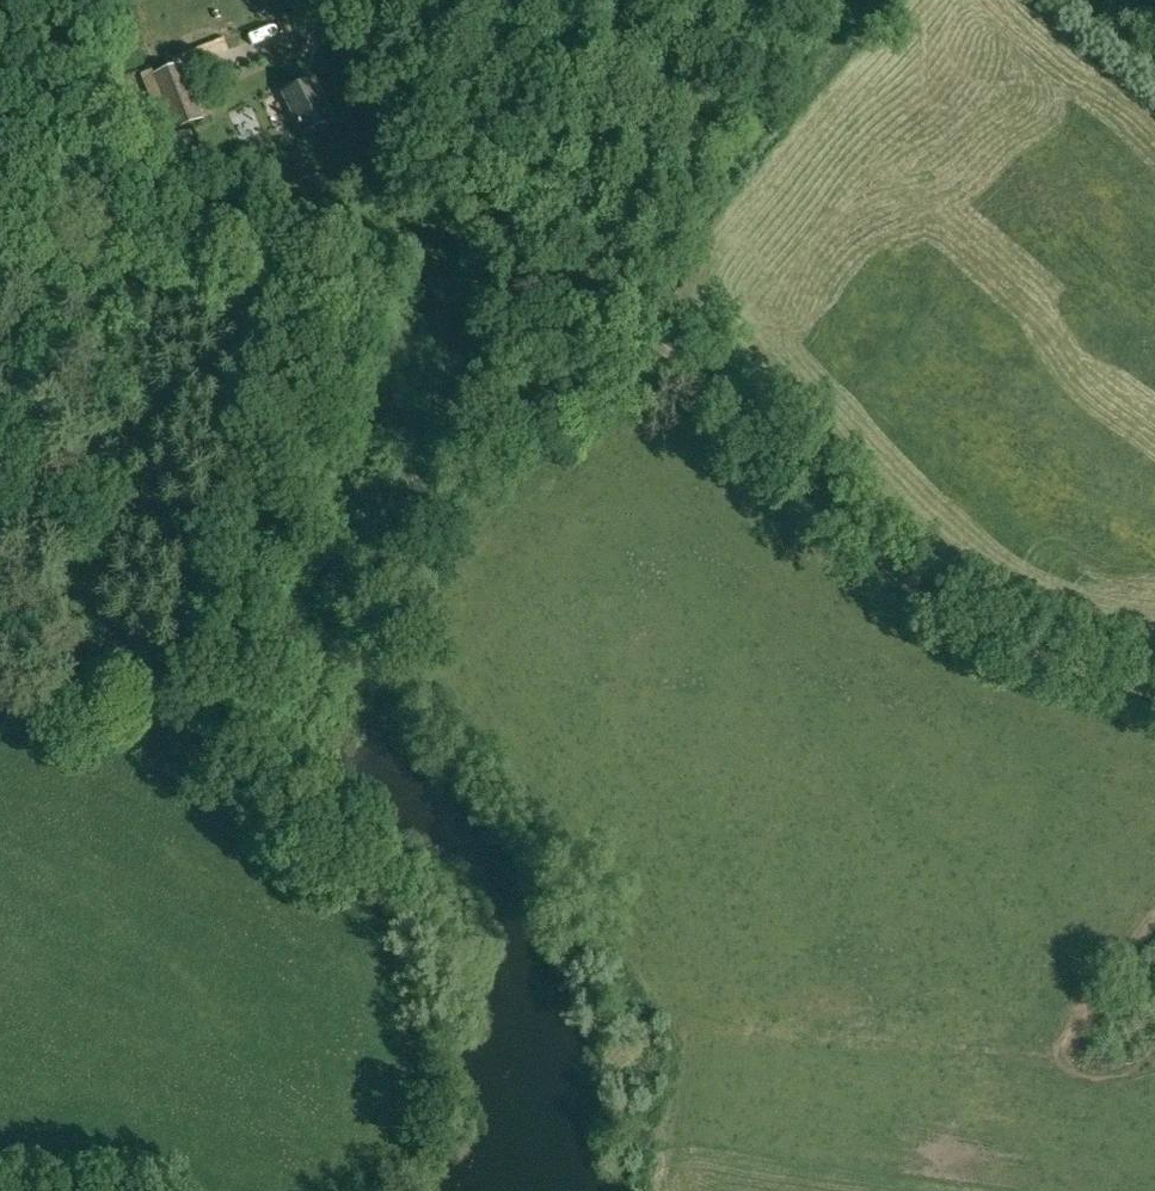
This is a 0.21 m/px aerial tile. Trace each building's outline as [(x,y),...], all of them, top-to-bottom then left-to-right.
[(204,119),(182,63),(154,74),(153,69),(143,73),(165,128),(173,124),(175,131),(204,119)] [(314,78),(283,94),(302,133),(334,118),(314,78)]
